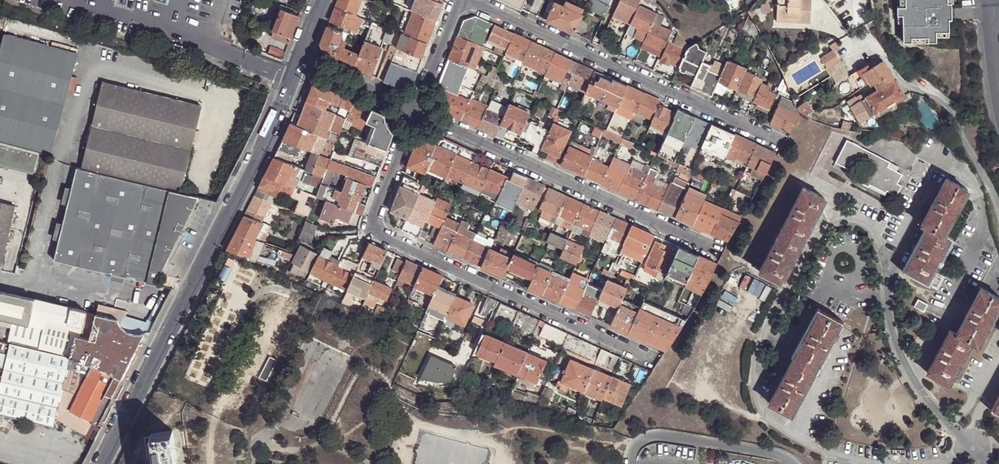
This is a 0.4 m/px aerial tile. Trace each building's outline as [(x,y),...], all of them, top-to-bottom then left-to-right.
[(334,8),(355,16),(358,8),(361,0),(337,0),(334,8)] [(358,8),(364,10),(367,0),(361,0),(358,8)] [(436,20),(443,3),(436,0),(420,0),(419,2),(415,0),(411,10),(413,11),(436,20)] [(525,0),(500,0),(521,9),(525,0)] [(587,4),(586,8),(603,17),(611,0),(589,0),(587,4)] [(613,16),(630,24),(638,5),(640,2),(641,0),(620,0),(613,16)] [(684,5),(688,8),(694,1),(693,0),(688,0),(684,5)] [(801,23),(811,23),(812,0),(778,0),(777,16),(801,17),(801,23)] [(905,7),(899,7),(899,43),(913,43),(914,37),(930,37),(930,43),(938,42),(938,39),(938,32),(948,32),(947,0),(905,0),(905,7)] [(546,21),(556,25),(564,7),(562,6),(554,2),(546,21)] [(566,2),(564,7),(579,14),(582,9),(566,2)] [(299,15),(301,11),(283,5),(281,9),(299,15)] [(638,5),(630,24),(638,28),(637,29),(639,30),(636,38),(644,42),(653,23),(658,13),(659,9),(657,6),(654,13),(638,5)] [(564,7),(556,25),(574,34),(582,15),(579,14),(564,7)] [(334,8),(329,21),(338,24),(344,27),(351,29),(355,20),(356,17),(355,16),(334,8)] [(358,8),(355,16),(356,17),(360,18),(361,16),(364,10),(358,8)] [(289,41),(299,15),(281,9),(272,35),(289,41)] [(410,10),(402,30),(405,31),(413,11),(411,10),(410,10)] [(404,35),(410,37),(427,44),(436,20),(413,11),(405,31),(404,35)] [(665,17),(658,13),(653,23),(661,27),(665,17)] [(753,21),(749,15),(742,29),(748,32),(753,21)] [(477,45),(482,47),(491,24),(475,16),(463,21),(456,37),(477,45)] [(355,20),(351,29),(356,31),(360,21),(355,20)] [(653,23),(644,42),(642,47),(659,55),(661,50),(662,50),(666,42),(667,40),(670,32),(661,27),(653,23)] [(508,48),(514,34),(494,25),(488,39),(493,41),(499,44),(508,48)] [(678,33),(673,26),(670,32),(667,40),(673,43),(678,33)] [(325,55),(353,68),(359,55),(349,51),(339,46),(337,45),(339,40),(340,37),(342,32),(327,27),(321,44),(325,55)] [(343,29),(342,32),(345,34),(349,35),(351,29),(344,27),(343,29)] [(395,32),(387,29),(382,41),(390,44),(390,42),(395,32)] [(757,39),(772,60),(773,56),(766,42),(760,32),(757,39)] [(689,47),(678,33),(673,43),(672,45),(686,51),(687,49),(689,47)] [(0,53),(0,141),(52,154),(79,54),(5,34),(0,53)] [(402,34),(397,48),(405,51),(410,37),(404,35),(402,34)] [(516,57),(522,60),(531,42),(514,34),(508,48),(506,51),(505,53),(516,57)] [(604,34),(599,45),(606,49),(612,37),(604,34)] [(410,37),(405,51),(422,58),(427,44),(410,37)] [(470,63),(477,45),(456,37),(448,59),(468,67),(470,63)] [(359,55),(353,68),(370,75),(381,48),(364,42),(359,55)] [(547,71),(555,53),(531,42),(522,60),(547,71)] [(672,45),(668,43),(660,60),(669,64),(670,62),(679,67),(686,51),(672,45)] [(696,43),(689,47),(687,49),(704,58),(706,52),(702,50),(698,48),(699,47),(696,43)] [(397,48),(391,46),(389,45),(382,63),(389,66),(383,81),(395,87),(413,81),(422,58),(405,51),(397,48)] [(474,65),(482,47),(477,45),(470,63),(474,65)] [(836,47),(833,50),(838,58),(841,55),(836,47)] [(270,48),(267,54),(282,60),(285,53),(270,48)] [(704,58),(687,49),(686,51),(679,67),(696,75),(702,61),(704,58)] [(827,68),(839,59),(838,58),(833,50),(820,58),(827,68)] [(556,75),(564,79),(572,61),(555,53),(547,71),(549,72),(556,75)] [(468,67),(448,59),(437,87),(456,96),(468,67)] [(521,62),(545,74),(547,71),(522,60),(521,62)] [(744,68),(728,60),(723,70),(721,75),(718,80),(729,84),(736,87),(738,88),(746,71),(743,69),(744,68)] [(876,113),(905,96),(883,60),(870,69),(864,72),(873,89),(878,86),(877,84),(877,83),(878,83),(881,88),(874,93),(869,95),(867,97),(864,92),(856,96),(855,95),(846,101),(860,123),(876,113)] [(569,81),(577,63),(572,61),(564,79),(569,81)] [(702,61),(696,75),(690,87),(711,96),(714,90),(718,80),(721,75),(708,69),(710,65),(702,61)] [(389,66),(382,63),(376,79),(383,81),(389,66)] [(576,87),(585,92),(595,71),(577,63),(569,81),(568,84),(576,87)] [(711,64),(710,65),(708,69),(721,75),(723,70),(711,64)] [(749,64),(746,71),(738,88),(735,93),(753,101),(761,83),(763,78),(766,72),(760,69),(759,71),(756,70),(757,68),(754,67),(754,66),(749,64)] [(867,84),(859,70),(851,74),(860,88),(867,84)] [(477,85),(480,80),(482,75),(476,71),(471,82),(477,85)] [(595,71),(585,92),(592,95),(600,76),(601,74),(595,71)] [(499,82),(500,83),(502,76),(496,74),(494,77),(494,80),(499,82)] [(491,85),(494,80),(490,78),(482,75),(480,80),(491,85)] [(618,104),(627,85),(612,79),(611,81),(600,76),(592,95),(599,98),(609,103),(617,106),(618,104)] [(791,95),(783,76),(778,88),(777,89),(791,95)] [(560,88),(565,90),(568,84),(569,81),(564,79),(562,83),(560,88)] [(729,84),(718,80),(714,90),(724,95),(726,89),(729,84)] [(768,108),(769,108),(775,93),(773,92),(768,90),(771,82),(769,81),(767,85),(761,83),(753,101),(758,103),(768,108)] [(103,82),(82,168),(181,193),(202,106),(103,82)] [(353,103),(354,102),(314,83),(313,83),(306,102),(327,110),(330,102),(350,111),(353,103)] [(573,94),(576,87),(568,84),(565,90),(573,94)] [(736,87),(729,84),(726,89),(733,93),(736,87)] [(635,112),(644,93),(627,85),(618,104),(625,107),(635,112)] [(464,100),(456,96),(437,87),(435,92),(440,98),(443,105),(444,112),(461,120),(469,102),(464,100)] [(585,92),(581,102),(588,106),(590,100),(592,95),(585,92)] [(469,102),(473,95),(468,93),(464,100),(469,102)] [(658,104),(660,101),(644,93),(635,112),(643,115),(652,119),(658,104)] [(590,100),(597,103),(598,101),(599,98),(592,95),(590,100)] [(907,99),(905,96),(876,113),(878,117),(891,110),(892,111),(897,108),(898,106),(907,99)] [(780,99),(778,105),(785,108),(787,105),(789,106),(791,104),(780,99)] [(807,101),(797,108),(798,109),(801,113),(805,115),(813,109),(807,101)] [(301,128),(317,133),(326,137),(327,134),(329,129),(340,133),(343,125),(346,118),(327,110),(306,102),(301,115),(306,117),(302,125),(301,128)] [(363,130),(366,122),(372,110),(354,102),(353,103),(350,111),(346,118),(352,121),(351,124),(354,125),(356,126),(363,130)] [(486,110),(469,102),(461,120),(478,128),(486,110)] [(607,108),(615,112),(616,109),(617,106),(609,103),(608,106),(607,108)] [(623,112),(625,107),(618,104),(617,106),(616,109),(623,112)] [(667,128),(669,129),(673,119),(664,114),(666,108),(658,104),(652,119),(651,121),(667,128)] [(526,121),(529,114),(528,113),(529,111),(527,110),(526,112),(509,105),(504,117),(495,136),(502,139),(508,128),(520,134),(526,121)] [(778,105),(770,123),(790,132),(799,115),(796,113),(790,111),(790,110),(788,109),(785,108),(778,105)] [(554,118),(558,109),(556,108),(552,106),(548,115),(550,116),(554,118)] [(664,114),(673,119),(676,113),(666,108),(664,114)] [(685,139),(695,117),(678,108),(676,113),(673,119),(669,129),(667,133),(684,140),(685,139)] [(376,126),(369,143),(386,150),(393,134),(390,130),(386,123),(385,115),(372,109),(372,110),(366,122),(376,126)] [(504,117),(486,110),(478,128),(495,136),(504,117)] [(640,123),(643,115),(635,112),(632,119),(640,123)] [(703,144),(712,125),(695,117),(685,139),(689,141),(690,139),(703,144)] [(346,118),(343,125),(349,129),(350,126),(351,124),(352,121),(346,118)] [(549,131),(526,121),(520,134),(518,138),(534,145),(531,152),(538,155),(541,149),(549,131)] [(666,130),(667,128),(651,121),(650,123),(666,130)] [(290,124),(282,141),(306,149),(309,151),(317,133),(301,128),(297,126),(290,124)] [(553,124),(549,131),(541,149),(550,152),(547,159),(561,165),(566,154),(561,152),(570,131),(553,124)] [(724,156),(734,134),(712,125),(703,144),(702,147),(700,152),(705,154),(707,150),(715,154),(724,157),(724,156)] [(599,139),(602,132),(594,128),(591,136),(599,139)] [(620,142),(622,138),(606,131),(604,130),(602,134),(610,137),(620,142)] [(313,152),(319,154),(323,145),(326,137),(317,133),(309,151),(313,152)] [(664,158),(674,162),(680,150),(684,140),(667,133),(657,154),(664,158)] [(749,162),(756,145),(734,134),(724,156),(734,161),(735,158),(738,159),(739,158),(749,162)] [(407,166),(410,167),(425,174),(441,138),(434,135),(430,138),(423,141),(416,142),(407,166)] [(354,145),(357,146),(358,142),(360,139),(358,139),(350,136),(349,139),(354,145)] [(619,144),(620,142),(610,137),(608,141),(618,146),(619,144)] [(425,174),(444,182),(459,147),(441,138),(425,174)] [(636,151),(638,146),(623,139),(622,138),(620,142),(619,144),(636,151)] [(687,154),(692,143),(689,141),(685,139),(684,140),(680,150),(687,154)] [(692,143),(702,147),(703,144),(690,139),(689,141),(692,143)] [(368,150),(367,153),(383,159),(386,150),(369,143),(362,140),(361,143),(360,147),(368,150)] [(888,166),(890,163),(847,140),(836,162),(855,171),(860,163),(869,167),(861,182),(869,186),(870,183),(886,192),(887,190),(897,195),(902,185),(897,183),(902,174),(897,171),(888,166)] [(282,141),(277,151),(298,159),(299,155),(302,156),(303,151),(305,152),(306,149),(282,141)] [(0,142),(0,162),(34,170),(39,152),(0,142)] [(357,146),(352,157),(355,158),(362,160),(363,160),(367,153),(368,150),(360,147),(361,143),(358,142),(357,146)] [(590,151),(571,142),(569,147),(588,155),(590,151)] [(319,154),(330,159),(330,157),(332,152),(333,150),(323,145),(319,154)] [(774,156),(775,153),(756,145),(749,162),(747,165),(753,167),(765,173),(774,156)] [(569,147),(566,154),(561,165),(583,176),(592,157),(596,148),(592,146),(590,151),(588,155),(569,147)] [(460,189),(462,187),(463,182),(473,162),(476,154),(459,147),(444,182),(460,189)] [(303,151),(302,156),(310,158),(313,152),(309,151),(306,149),(305,152),(303,151)] [(713,158),(715,154),(707,150),(705,154),(713,158)] [(305,170),(312,172),(319,154),(313,152),(310,158),(307,165),(305,170)] [(367,153),(363,160),(380,167),(383,159),(367,153)] [(312,172),(323,177),(326,168),(326,167),(330,159),(319,154),(312,172)] [(330,159),(326,167),(346,175),(349,176),(351,177),(363,182),(366,183),(373,186),(376,178),(372,176),(349,167),(350,164),(330,157),(330,159)] [(592,157),(583,176),(601,184),(608,168),(593,161),(594,158),(592,157)] [(265,175),(316,195),(323,177),(312,172),(305,170),(299,168),(273,158),(265,175)] [(613,158),(608,168),(601,184),(618,192),(626,174),(617,170),(621,162),(613,158)] [(677,168),(679,164),(674,162),(664,158),(662,161),(677,168)] [(747,165),(749,162),(739,158),(738,159),(735,158),(734,161),(747,166),(747,165)] [(630,166),(629,166),(641,171),(644,166),(632,161),(630,166)] [(463,182),(480,190),(482,186),(490,170),(473,162),(463,182)] [(630,166),(621,162),(617,170),(626,174),(629,166),(630,166)] [(899,167),(890,163),(888,166),(897,171),(899,167)] [(695,176),(696,172),(692,170),(679,164),(677,168),(677,170),(685,174),(686,172),(695,176)] [(750,173),(753,167),(747,165),(747,166),(744,172),(750,175),(750,173)] [(626,174),(618,192),(635,199),(649,169),(644,166),(641,171),(629,166),(626,174)] [(198,197),(181,193),(82,168),(77,167),(55,260),(154,285),(165,264),(198,197)] [(762,179),(765,173),(753,167),(750,173),(762,179)] [(316,195),(316,196),(326,200),(338,205),(343,191),(340,190),(328,185),(334,171),(326,168),(323,177),(316,195)] [(650,168),(649,169),(635,199),(659,210),(667,191),(659,188),(655,186),(657,180),(651,177),(654,170),(650,168)] [(482,186),(499,193),(506,177),(490,170),(482,186)] [(519,196),(528,177),(514,171),(509,180),(505,189),(505,190),(519,196)] [(711,184),(713,180),(696,172),(695,176),(711,184)] [(265,175),(254,195),(262,198),(265,193),(275,198),(278,191),(299,201),(295,212),(307,217),(316,196),(316,195),(265,175)] [(340,190),(343,191),(348,177),(349,176),(346,175),(340,190)] [(403,176),(390,211),(395,214),(400,216),(407,219),(412,208),(417,198),(421,190),(423,185),(421,184),(417,182),(403,176)] [(352,211),(362,214),(366,204),(359,202),(356,200),(356,201),(344,196),(351,178),(348,177),(343,191),(338,205),(352,211)] [(363,182),(351,177),(351,178),(344,196),(356,201),(356,200),(359,193),(363,182)] [(519,197),(536,204),(538,200),(544,187),(545,187),(545,185),(528,177),(519,196),(519,197)] [(929,227),(943,235),(947,228),(949,229),(953,221),(951,221),(960,205),(962,206),(966,199),(964,198),(968,190),(947,178),(921,225),(928,228),(929,227)] [(462,187),(479,194),(480,191),(480,190),(463,182),(462,187)] [(662,182),(659,188),(667,191),(669,186),(662,182)] [(870,183),(869,186),(885,194),(886,192),(870,183)] [(684,191),(670,185),(669,186),(667,191),(681,198),(682,195),(685,197),(687,192),(684,191)] [(489,195),(497,199),(499,193),(482,186),(480,190),(480,191),(481,192),(489,195)] [(512,211),(517,201),(519,197),(519,196),(505,190),(505,189),(502,187),(499,193),(497,199),(495,204),(512,211)] [(543,202),(549,189),(545,187),(544,187),(538,200),(543,202)] [(706,195),(689,187),(689,189),(687,192),(704,200),(706,195)] [(760,271),(782,283),(787,273),(788,274),(792,266),(791,265),(795,257),(797,258),(801,250),(799,249),(808,232),(809,233),(813,225),(812,224),(816,215),(818,216),(822,208),(820,208),(825,198),(804,187),(760,271)] [(558,215),(567,197),(549,189),(543,202),(540,209),(543,210),(552,215),(557,217),(558,215)] [(667,191),(659,210),(675,217),(685,197),(682,195),(681,198),(667,191)] [(687,192),(685,197),(675,217),(692,225),(704,200),(687,192)] [(707,194),(706,195),(704,200),(692,225),(711,234),(720,214),(710,209),(712,204),(707,201),(709,195),(707,194)] [(254,195),(247,210),(263,217),(271,202),(262,198),(254,195)] [(422,195),(420,199),(430,203),(432,199),(422,195)] [(517,201),(534,209),(536,204),(519,197),(517,201)] [(575,223),(584,205),(567,197),(558,215),(564,218),(573,222),(575,223)] [(420,199),(417,198),(412,208),(429,215),(430,212),(433,205),(430,203),(420,199)] [(449,204),(437,198),(435,200),(433,205),(430,212),(445,219),(452,205),(449,204)] [(338,205),(326,200),(319,218),(332,223),(333,222),(335,217),(339,218),(348,222),(352,211),(338,205)] [(0,269),(15,206),(0,203),(0,269)] [(600,212),(599,212),(584,205),(575,223),(575,224),(584,228),(583,231),(582,233),(588,236),(590,233),(591,231),(600,212)] [(429,215),(412,208),(407,219),(416,224),(419,218),(426,221),(426,220),(429,215)] [(739,222),(742,217),(723,209),(720,214),(739,222)] [(540,216),(550,221),(552,215),(543,210),(540,216)] [(608,237),(617,218),(600,210),(599,212),(600,212),(591,231),(594,232),(597,234),(607,238),(608,237)] [(430,212),(429,215),(426,220),(442,228),(443,225),(445,221),(446,220),(445,219),(430,212)] [(739,222),(720,214),(711,234),(727,241),(739,222)] [(557,217),(555,222),(561,224),(564,218),(558,215),(557,217)] [(404,225),(407,219),(400,216),(397,222),(404,225)] [(244,217),(235,233),(253,241),(262,224),(244,217)] [(561,224),(567,227),(567,226),(570,227),(573,222),(564,218),(561,224)] [(623,244),(633,225),(617,218),(608,237),(614,240),(623,244)] [(455,223),(446,219),(446,220),(445,221),(443,225),(452,230),(454,225),(455,223)] [(524,231),(530,234),(536,222),(529,219),(524,231)] [(473,241),(476,235),(466,230),(468,224),(462,221),(459,225),(456,232),(448,251),(464,259),(473,241)] [(565,230),(571,233),(571,232),(573,229),(575,224),(575,223),(573,222),(570,227),(567,226),(567,227),(565,230)] [(305,223),(298,239),(309,243),(316,226),(305,223)] [(257,242),(265,226),(262,224),(253,241),(254,241),(257,242)] [(575,224),(573,229),(580,232),(581,230),(583,231),(584,228),(575,224)] [(443,225),(442,228),(441,230),(436,240),(434,245),(448,251),(456,232),(452,230),(443,225)] [(645,254),(654,235),(633,225),(623,244),(626,245),(645,254)] [(950,239),(943,235),(929,227),(928,228),(906,270),(937,287),(942,278),(934,273),(938,265),(936,265),(941,256),(943,257),(947,249),(945,248),(950,239)] [(436,240),(441,230),(434,228),(430,238),(436,240)] [(422,231),(419,238),(425,241),(429,233),(422,231)] [(562,248),(563,249),(567,240),(550,232),(546,241),(548,242),(555,245),(562,248)] [(226,251),(248,259),(254,241),(253,241),(235,233),(226,251)] [(595,239),(605,243),(607,238),(597,234),(595,239)] [(490,248),(494,240),(489,238),(488,240),(476,235),(473,241),(490,248)] [(611,243),(612,244),(614,240),(608,237),(607,238),(605,243),(610,245),(611,243)] [(579,256),(582,251),(583,247),(576,244),(570,241),(567,240),(563,249),(579,256)] [(612,244),(621,248),(623,244),(614,240),(612,244)] [(247,260),(256,263),(263,245),(257,242),(254,241),(248,259),(247,260)] [(473,241),(464,259),(481,267),(489,249),(490,248),(473,241)] [(659,271),(665,273),(674,255),(663,250),(665,246),(656,242),(645,264),(659,271)] [(375,276),(387,251),(369,243),(362,257),(372,261),(369,267),(372,269),(370,273),(375,276)] [(642,260),(645,254),(626,245),(623,252),(629,255),(631,255),(642,260)] [(685,285),(699,255),(679,246),(664,278),(684,287),(685,285)] [(306,271),(310,273),(319,256),(300,247),(291,263),(306,271)] [(599,256),(606,259),(611,250),(603,247),(599,256)] [(319,256),(327,259),(328,256),(331,251),(323,248),(319,256)] [(340,261),(343,255),(346,249),(343,248),(336,259),(340,261)] [(489,249),(481,267),(497,274),(503,276),(505,272),(507,267),(511,258),(501,254),(489,249)] [(503,249),(501,254),(511,258),(513,254),(503,249)] [(576,264),(576,262),(579,256),(563,249),(560,256),(576,264)] [(529,261),(513,253),(513,254),(511,258),(507,267),(529,277),(532,279),(537,267),(538,265),(529,261)] [(334,284),(347,290),(358,265),(359,263),(343,255),(340,261),(338,265),(329,282),(328,283),(325,288),(330,291),(334,284)] [(532,255),(529,261),(538,265),(539,263),(541,258),(532,255)] [(630,280),(632,280),(642,260),(631,255),(628,262),(621,276),(630,280)] [(711,278),(717,264),(699,255),(685,285),(688,287),(699,292),(703,293),(711,278)] [(310,273),(313,274),(329,282),(338,265),(327,259),(319,256),(310,273)] [(327,259),(338,265),(340,261),(336,259),(328,256),(327,259)] [(582,265),(585,258),(579,256),(576,262),(582,265)] [(602,266),(611,270),(615,263),(606,259),(599,256),(596,263),(602,266)] [(393,270),(400,273),(406,262),(398,259),(393,270)] [(414,285),(422,267),(407,260),(406,262),(400,273),(396,284),(398,285),(401,279),(414,285)] [(614,272),(621,276),(628,262),(626,261),(624,260),(621,266),(615,263),(611,270),(610,270),(614,272)] [(305,273),(306,271),(291,263),(289,268),(300,273),(300,272),(303,273),(304,272),(305,273)] [(549,267),(539,263),(538,265),(537,267),(549,272),(551,268),(549,267)] [(643,270),(656,276),(659,271),(645,264),(643,270)] [(353,293),(365,299),(366,296),(373,280),(358,273),(359,271),(360,272),(361,270),(362,267),(358,265),(347,290),(344,297),(350,300),(353,293)] [(607,278),(610,270),(611,270),(602,266),(599,274),(607,278)] [(285,273),(305,280),(310,273),(306,271),(305,273),(304,272),(303,273),(300,272),(300,273),(289,268),(287,267),(285,273)] [(437,286),(442,276),(422,267),(414,285),(412,289),(415,290),(416,287),(431,293),(429,298),(431,299),(437,286)] [(529,277),(507,267),(505,272),(527,282),(529,277)] [(530,283),(528,288),(541,294),(550,275),(551,272),(549,272),(537,267),(532,279),(530,283)] [(358,273),(373,280),(375,276),(361,270),(360,272),(359,271),(358,273)] [(569,279),(556,272),(552,271),(551,272),(550,275),(567,283),(569,279)] [(662,280),(665,273),(659,271),(656,276),(655,277),(662,280)] [(550,275),(541,294),(559,302),(567,283),(550,275)] [(586,284),(587,282),(571,275),(569,279),(567,283),(583,290),(585,286),(586,284)] [(398,285),(411,291),(412,289),(414,285),(401,279),(398,285)] [(621,299),(627,288),(610,280),(607,279),(601,290),(598,298),(616,306),(618,307),(619,304),(621,299)] [(373,280),(366,296),(382,304),(384,300),(385,300),(390,288),(373,280)] [(583,290),(567,283),(559,302),(575,309),(583,290)] [(585,286),(583,290),(575,309),(590,316),(596,303),(598,298),(601,290),(586,284),(585,286)] [(436,310),(446,315),(454,297),(438,290),(440,287),(437,286),(431,299),(428,307),(436,310)] [(438,290),(454,297),(455,295),(440,287),(438,290)] [(972,342),(979,346),(998,308),(998,296),(982,287),(958,333),(957,334),(972,342)] [(36,299),(0,290),(0,317),(14,321),(30,325),(36,299)] [(445,317),(454,321),(463,325),(472,305),(454,297),(446,315),(445,317)] [(478,314),(488,318),(497,301),(487,297),(478,314)] [(616,306),(598,298),(596,303),(609,310),(608,312),(610,312),(612,313),(616,306)] [(74,335),(81,336),(87,311),(36,299),(30,325),(44,328),(39,348),(39,351),(69,358),(74,335)] [(640,307),(621,299),(619,304),(637,313),(639,309),(640,307)] [(914,306),(924,312),(928,304),(918,299),(914,306)] [(686,320),(643,301),(640,307),(639,309),(681,328),(686,320)] [(493,319),(510,327),(512,325),(518,311),(500,303),(493,319)] [(637,313),(619,304),(618,307),(615,314),(610,325),(628,333),(637,313)] [(688,316),(693,308),(685,304),(681,313),(688,316)] [(374,313),(381,316),(384,309),(378,306),(374,313)] [(639,309),(637,313),(628,333),(665,350),(681,328),(639,309)] [(441,316),(445,317),(446,315),(436,310),(434,313),(433,317),(439,320),(441,316)] [(91,338),(96,313),(87,311),(81,336),(91,338)] [(533,335),(539,320),(518,311),(512,325),(533,335)] [(770,402),(791,414),(795,406),(797,407),(801,399),(800,399),(808,383),(810,384),(814,377),(812,376),(820,361),(821,362),(826,354),(824,353),(832,338),(834,339),(838,331),(836,330),(841,323),(819,311),(770,402)] [(612,313),(610,312),(605,323),(610,325),(615,314),(612,313)] [(112,397),(121,378),(126,381),(153,327),(150,331),(147,332),(145,332),(139,333),(133,332),(129,330),(125,326),(122,323),(120,318),(96,313),(91,338),(81,336),(74,335),(69,358),(69,359),(91,366),(93,365),(114,375),(91,420),(98,424),(109,403),(112,397)] [(442,323),(442,324),(450,328),(454,321),(445,317),(442,323)] [(44,328),(30,325),(14,321),(9,340),(39,348),(44,328)] [(538,337),(561,348),(562,347),(568,334),(544,323),(538,337)] [(950,384),(972,342),(957,334),(958,333),(951,329),(928,372),(950,384)] [(482,333),(473,351),(476,352),(481,340),(484,334),(482,333)] [(486,335),(484,334),(481,340),(487,342),(490,337),(486,335)] [(592,360),(598,347),(568,334),(562,347),(592,360)] [(495,361),(504,342),(493,338),(490,337),(487,342),(481,340),(476,352),(477,353),(495,361)] [(0,342),(0,352),(0,351),(2,351),(9,353),(7,364),(0,363),(0,403),(54,417),(69,359),(69,358),(9,345),(0,342)] [(493,364),(517,375),(527,353),(504,342),(495,361),(493,364)] [(457,365),(460,359),(435,347),(432,354),(457,365)] [(602,349),(596,363),(604,366),(610,352),(602,349)] [(2,351),(0,359),(0,363),(7,364),(9,353),(2,351)] [(430,353),(419,376),(438,380),(452,378),(458,366),(430,353)] [(527,353),(517,375),(535,383),(539,374),(541,370),(545,361),(527,353)] [(606,367),(614,370),(620,357),(613,354),(606,367)] [(54,417),(64,422),(71,410),(70,410),(91,366),(69,359),(54,417)] [(569,386),(582,391),(593,369),(570,359),(565,370),(560,381),(557,380),(555,384),(560,386),(558,390),(566,393),(569,386)] [(632,379),(642,384),(651,371),(634,363),(629,374),(633,376),(632,379)] [(70,410),(71,410),(89,419),(91,420),(114,375),(93,365),(91,366),(70,410)] [(562,369),(557,380),(560,381),(565,370),(562,369)] [(582,391),(601,399),(602,397),(611,376),(593,369),(582,391)] [(611,376),(602,397),(619,405),(629,384),(611,376)] [(118,399),(126,381),(121,378),(112,397),(118,399)] [(543,395),(550,398),(553,391),(546,388),(543,395)] [(114,405),(118,399),(112,397),(109,403),(114,405)] [(54,417),(0,403),(0,413),(52,426),(54,417)] [(100,432),(114,405),(109,403),(98,424),(95,429),(100,432)] [(64,422),(82,432),(86,424),(89,419),(71,410),(64,422)] [(86,424),(95,429),(98,424),(91,420),(89,419),(86,424)] [(96,441),(100,432),(95,429),(86,424),(82,432),(96,441)] [(173,433),(152,437),(153,450),(155,463),(177,463),(173,433)]
